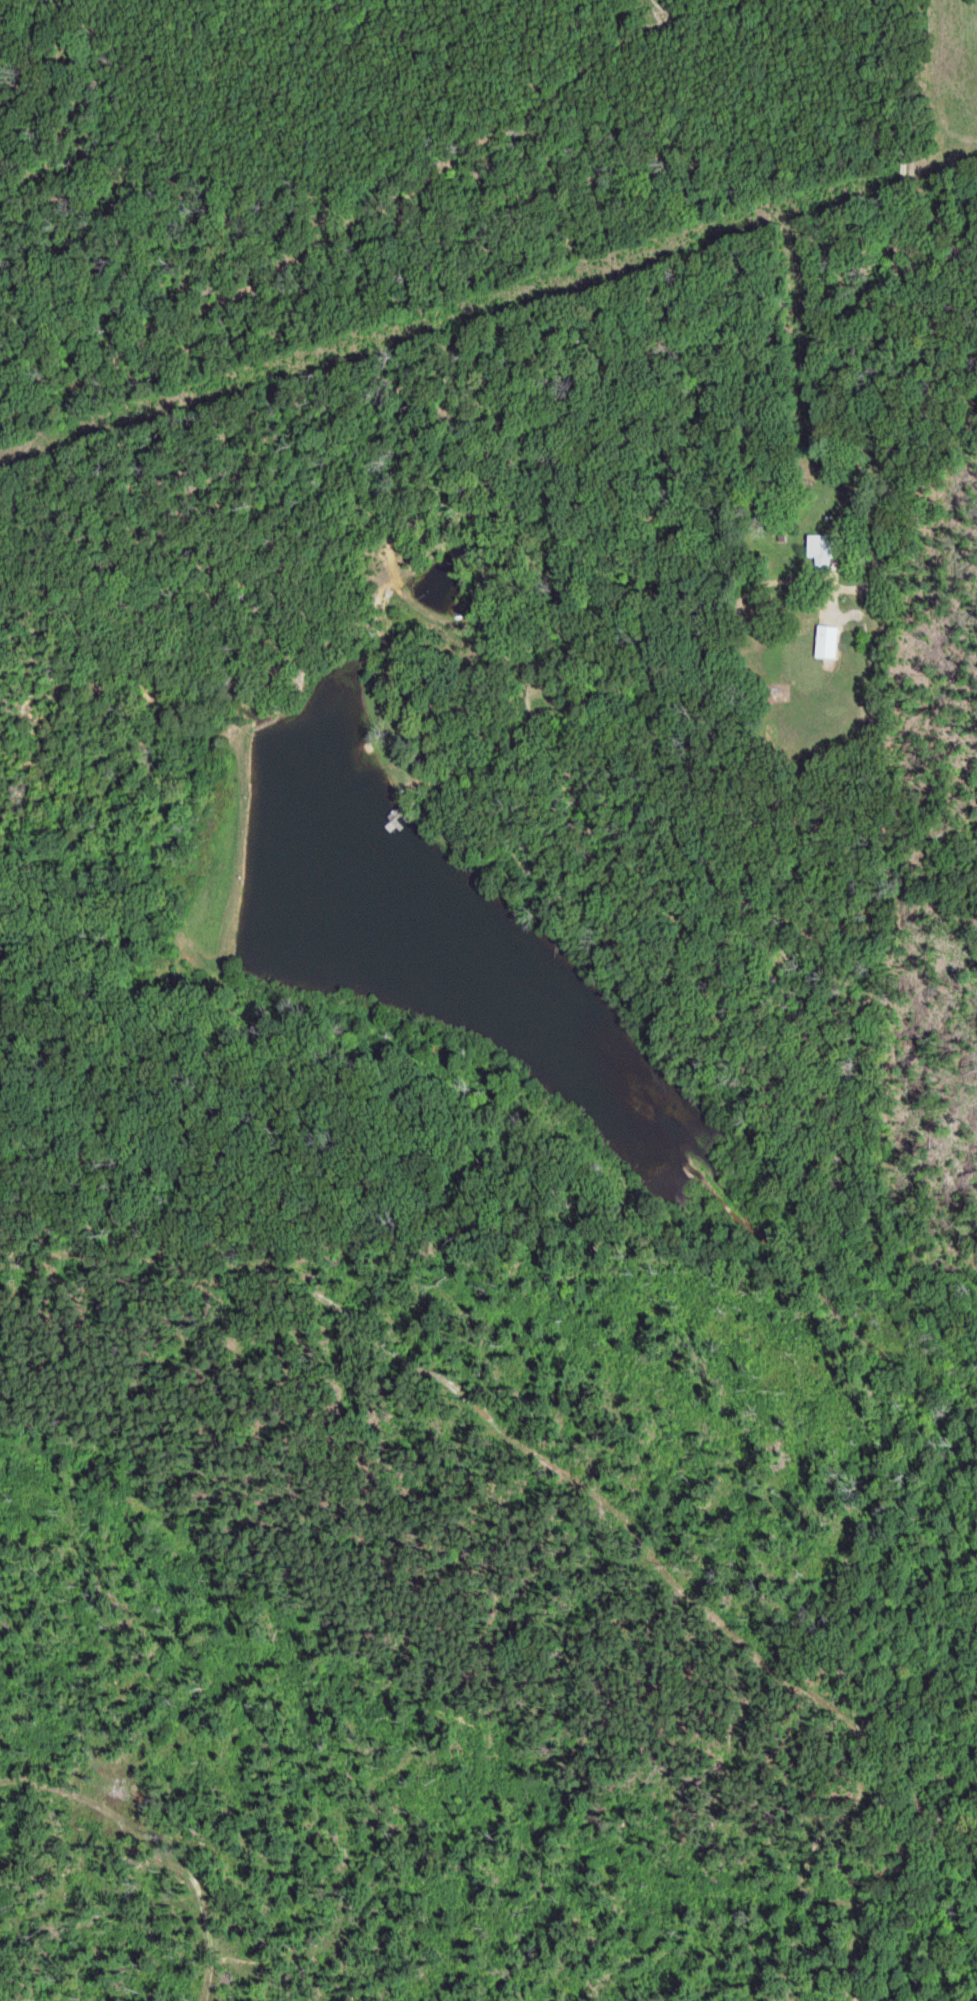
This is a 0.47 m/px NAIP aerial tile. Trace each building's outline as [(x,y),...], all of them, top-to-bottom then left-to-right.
[(843,658),(845,626),(825,624),(823,656),(843,658)]
